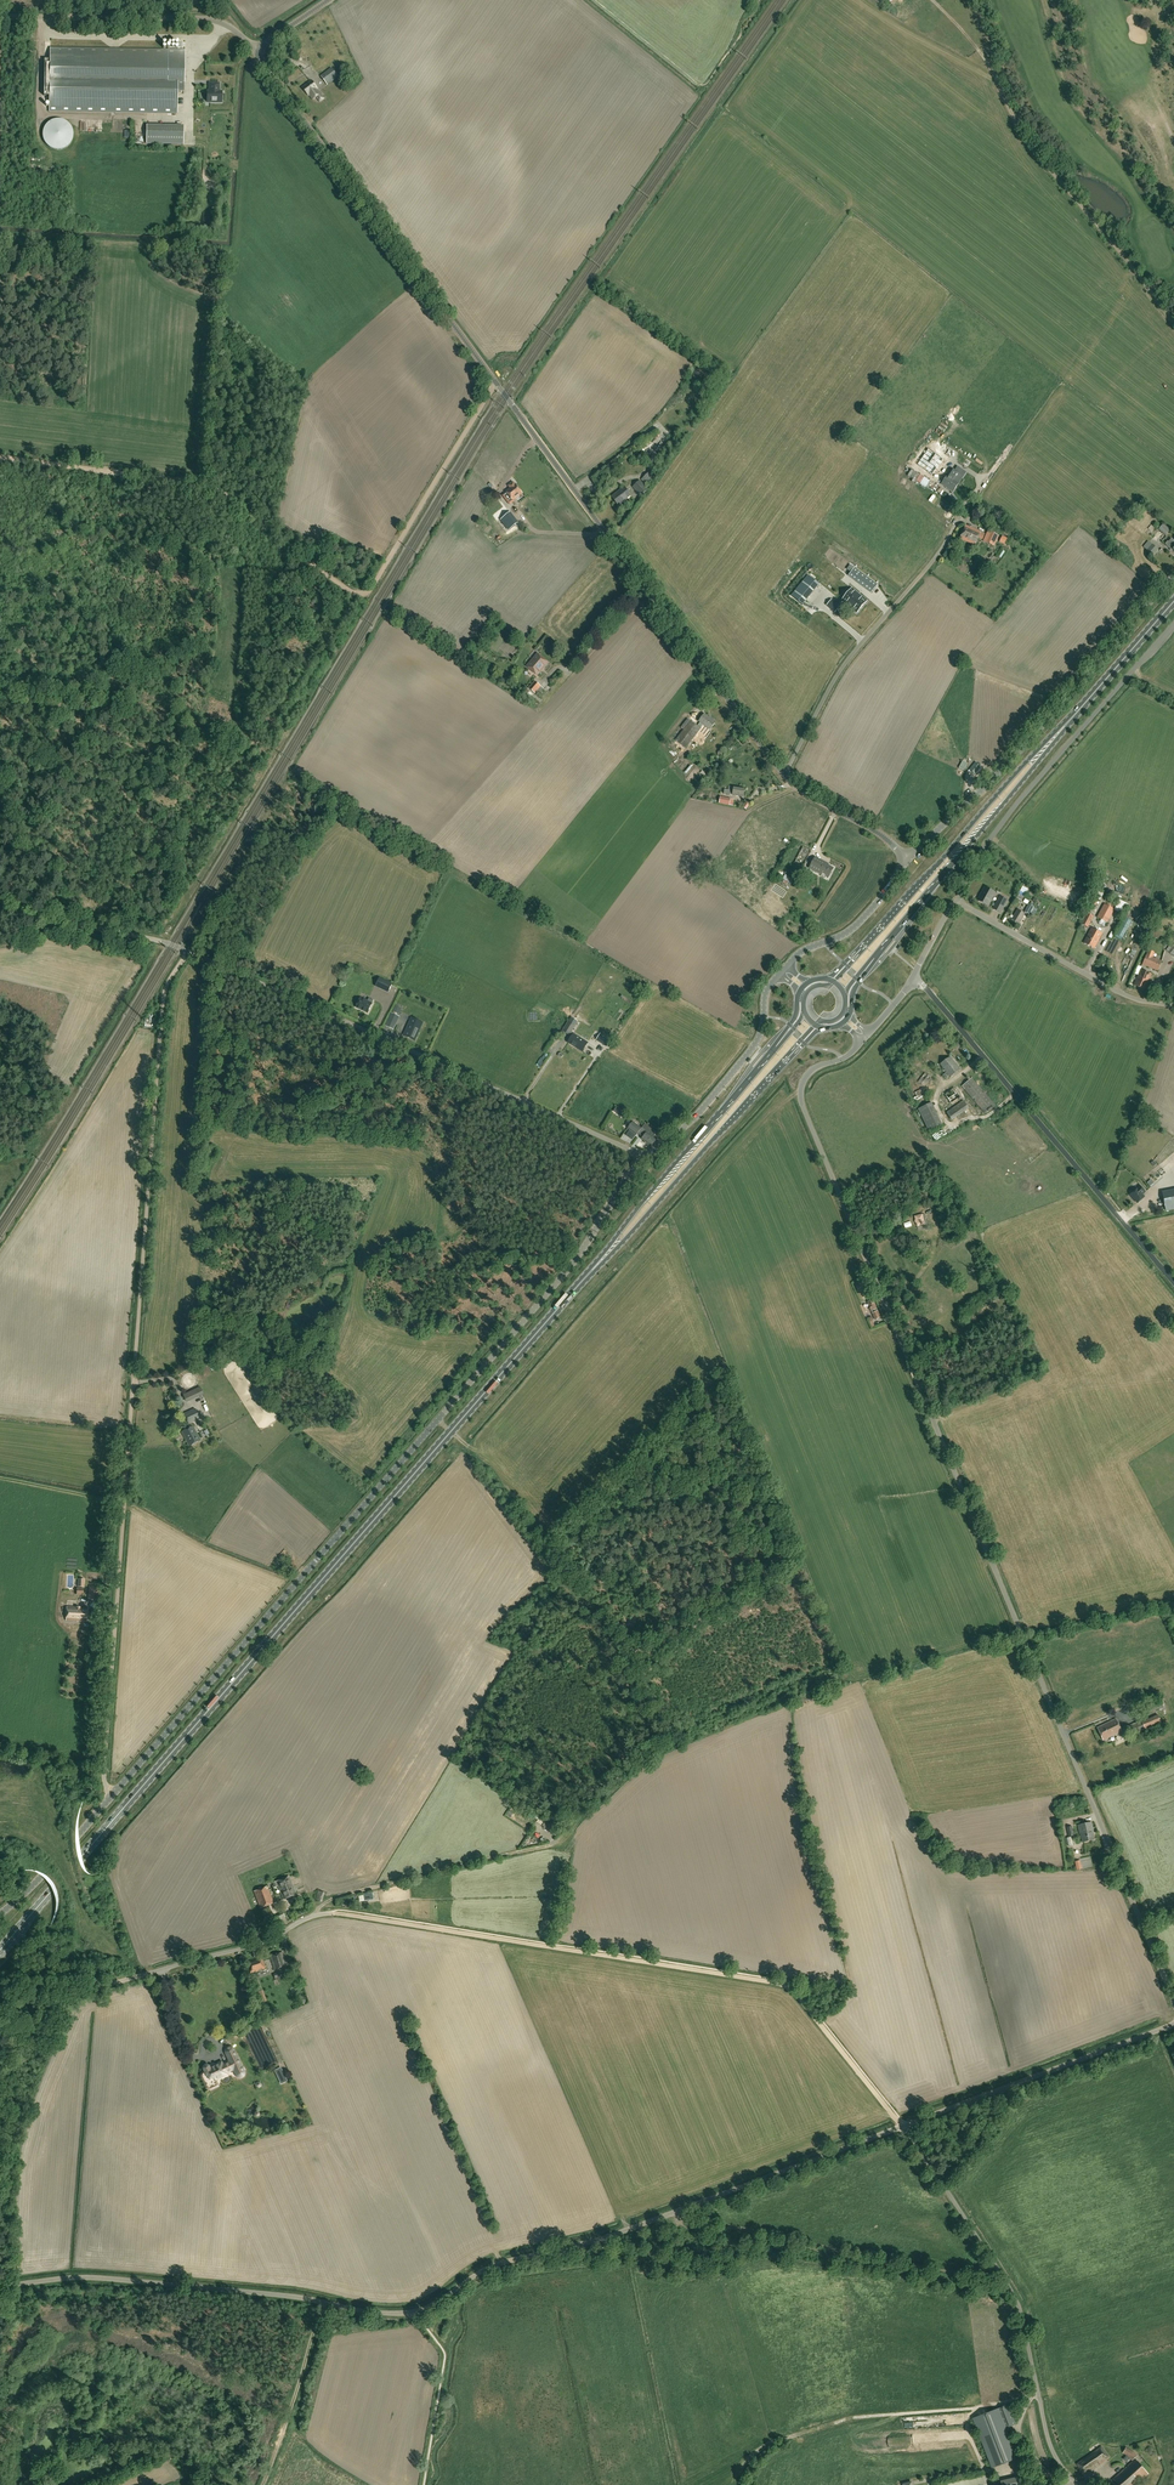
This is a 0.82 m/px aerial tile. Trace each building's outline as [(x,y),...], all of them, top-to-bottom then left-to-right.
[(44,96),(49,96),(49,112),(177,114),(177,84),(184,84),(185,50),(50,48),(50,64),(45,64),(45,60),(44,60),(44,96)] [(327,85),(338,77),(331,68),(321,76),(327,85)] [(324,99),(317,89),(318,88),(312,80),(302,87),(309,95),(313,99),(316,97),(320,102),(324,99)] [(210,84),(209,92),(207,92),(207,102),(222,103),(222,92),(218,92),(218,90),(218,84),(210,84)] [(50,122),(46,125),(43,130),(43,136),(45,143),(51,148),(59,150),(68,146),(73,139),(73,130),(68,123),(62,120),(55,119),(50,122)] [(146,144),(183,145),(183,126),(147,125),(146,144)] [(930,475),(941,458),(929,450),(916,468),(930,475)] [(948,475),(941,484),(953,492),(959,483),(963,476),(953,469),(948,475)] [(647,485),(657,476),(651,470),(641,480),(647,485)] [(641,496),(648,489),(640,480),(633,487),(641,496)] [(940,493),(942,489),(932,482),(929,486),(940,493)] [(515,485),(514,483),(509,486),(510,488),(506,492),(507,492),(503,496),(510,505),(514,501),(513,500),(522,493),(515,484),(515,485)] [(618,506),(631,496),(624,487),(612,497),(618,506)] [(519,523),(511,512),(503,518),(511,529),(519,523)] [(1170,530),(1164,524),(1162,526),(1161,524),(1158,527),(1160,528),(1159,530),(1166,536),(1170,530)] [(983,538),(984,534),(966,526),(960,538),(975,545),(979,536),(983,538)] [(987,535),(985,539),(986,539),(985,542),(994,546),(998,536),(988,531),(987,535)] [(1169,542),(1168,541),(1165,544),(1166,545),(1172,551),(1173,550),(1173,551),(1173,541),(1172,539),(1169,542)] [(1154,556),(1159,550),(1148,541),(1143,547),(1154,556)] [(871,593),(878,585),(855,567),(848,576),(871,593)] [(801,585),(792,596),(803,605),(812,594),(819,585),(808,576),(801,585)] [(826,582),(823,586),(829,590),(832,587),(826,582)] [(867,601),(852,589),(842,600),(857,613),(867,601)] [(835,611),(839,606),(834,601),(829,606),(835,611)] [(537,675),(548,663),(538,654),(527,667),(537,675)] [(535,694),(541,686),(535,681),(529,688),(535,694)] [(527,702),(533,694),(527,689),(521,696),(527,702)] [(710,730),(715,723),(704,714),(699,721),(700,722),(698,726),(693,722),(697,717),(695,716),(691,721),(676,740),(686,748),(704,725),(710,730)] [(964,771),(968,763),(963,761),(959,768),(964,771)] [(975,775),(982,767),(976,762),(969,770),(975,775)] [(734,787),(729,787),(728,790),(724,789),(724,794),(733,795),(743,797),(745,789),(734,787)] [(733,806),(734,799),(731,799),(731,798),(720,797),(719,803),(729,805),(733,806)] [(829,877),(833,869),(828,866),(828,864),(815,857),(809,868),(823,875),(823,874),(829,877)] [(786,874),(783,878),(789,883),(792,879),(786,874)] [(988,906),(995,892),(985,887),(978,900),(988,906)] [(1021,903),(1024,896),(1019,893),(1015,900),(1021,903)] [(1000,913),(1007,900),(1001,896),(993,909),(1000,913)] [(1120,900),(1114,909),(1114,910),(1119,912),(1118,914),(1122,916),(1128,904),(1120,900)] [(1029,914),(1034,906),(1029,904),(1025,912),(1029,914)] [(1108,922),(1114,910),(1114,909),(1104,904),(1097,917),(1108,922)] [(1019,924),(1025,914),(1018,910),(1012,919),(1019,924)] [(1088,927),(1093,917),(1087,913),(1081,924),(1088,927)] [(1127,919),(1122,930),(1129,932),(1133,921),(1127,919)] [(1094,949),(1102,934),(1092,928),(1084,943),(1094,949)] [(1173,946),(1170,944),(1166,950),(1173,957),(1173,945),(1173,946)] [(1153,957),(1155,953),(1149,950),(1147,955),(1146,955),(1142,964),(1158,971),(1161,961),(1153,957)] [(1145,990),(1152,974),(1140,969),(1134,985),(1145,990)] [(388,993),(392,984),(380,978),(376,987),(388,993)] [(368,1001),(361,998),(356,1007),(368,1013),(374,1000),(369,998),(368,1001)] [(394,1027),(396,1024),(399,1017),(391,1013),(388,1021),(387,1024),(394,1027)] [(412,1023),(411,1023),(413,1019),(409,1017),(407,1021),(410,1023),(404,1036),(414,1040),(419,1030),(413,1027),(414,1025),(417,1026),(419,1022),(414,1019),(412,1023)] [(575,1026),(578,1021),(571,1017),(570,1019),(568,1022),(562,1031),(570,1036),(575,1026)] [(583,1052),(588,1043),(573,1034),(568,1043),(583,1052)] [(606,1047),(611,1040),(606,1037),(601,1043),(606,1047)] [(950,1077),(960,1069),(950,1057),(940,1064),(946,1072),(942,1075),(945,1078),(949,1075),(950,1077)] [(924,1086),(931,1077),(925,1072),(918,1081),(924,1086)] [(986,1113),(995,1105),(971,1078),(962,1086),(986,1113)] [(952,1120),(969,1108),(963,1101),(947,1112),(952,1120)] [(929,1131),(942,1124),(931,1102),(918,1109),(929,1131)] [(626,1112),(616,1107),(614,1111),(623,1117),(626,1112)] [(641,1128),(633,1122),(628,1129),(637,1135),(639,1133),(644,1137),(642,1139),(652,1147),(657,1140),(653,1137),(656,1133),(644,1124),(641,1128)] [(1164,1165),(1153,1176),(1156,1179),(1167,1169),(1164,1165)] [(647,1175),(649,1170),(644,1167),(641,1173),(647,1175)] [(1168,1168),(1150,1185),(1153,1189),(1172,1172),(1168,1168)] [(1145,1192),(1140,1186),(1137,1189),(1136,1188),(1133,1187),(1130,1190),(1130,1193),(1131,1194),(1130,1195),(1137,1203),(1144,1197),(1142,1194),(1145,1192)] [(1162,1193),(1166,1211),(1166,1213),(1173,1211),(1173,1191),(1162,1193)] [(918,1226),(925,1224),(923,1219),(925,1219),(924,1214),(915,1216),(918,1226)] [(880,1318),(877,1309),(873,1299),(867,1302),(871,1311),(872,1311),(875,1320),(880,1318)] [(519,1363),(529,1351),(527,1349),(516,1360),(519,1363)] [(502,1383),(512,1369),(508,1367),(498,1380),(502,1383)] [(186,1402),(203,1394),(200,1388),(183,1396),(186,1402)] [(188,1424),(200,1419),(195,1409),(184,1414),(188,1424)] [(189,1446),(200,1440),(193,1426),(181,1432),(189,1446)] [(100,1598),(101,1587),(89,1586),(88,1598),(100,1598)] [(88,1622),(89,1608),(67,1607),(66,1621),(88,1622)] [(1147,1713),(1163,1707),(1161,1702),(1145,1708),(1147,1713)] [(1162,1723),(1158,1715),(1142,1722),(1141,1720),(1127,1726),(1131,1736),(1145,1730),(1146,1730),(1162,1723)] [(1103,1740),(1122,1731),(1116,1719),(1097,1728),(1103,1740)] [(1094,1840),(1093,1831),(1092,1822),(1078,1825),(1080,1834),(1081,1834),(1083,1842),(1094,1840)] [(557,1829),(547,1823),(543,1828),(553,1834),(557,1829)] [(296,1895),(289,1876),(272,1882),(274,1887),(277,1885),(282,1899),(296,1895)] [(260,1908),(273,1903),(267,1886),(254,1891),(260,1908)] [(325,1893),(318,1891),(315,1899),(322,1902),(325,1893)] [(371,1900),(371,1896),(374,1896),(373,1892),(363,1894),(364,1896),(364,1901),(371,1900)] [(274,1970),(287,1966),(282,1952),(270,1956),(274,1970)] [(256,1961),(255,1959),(246,1961),(250,1973),(259,1970),(259,1969),(262,1968),(262,1969),(266,1968),(263,1959),(256,1961)] [(244,2071),(234,2050),(233,2049),(233,2048),(232,2048),(231,2047),(230,2047),(229,2047),(228,2047),(227,2047),(227,2048),(226,2048),(226,2049),(225,2049),(225,2050),(225,2051),(225,2052),(225,2053),(229,2061),(223,2064),(221,2061),(209,2067),(209,2066),(208,2065),(207,2064),(206,2064),(205,2064),(205,2065),(204,2065),(203,2066),(203,2067),(203,2068),(203,2069),(204,2071),(202,2072),(202,2073),(201,2074),(201,2075),(201,2076),(201,2077),(206,2088),(207,2088),(207,2089),(208,2089),(209,2089),(210,2089),(211,2089),(212,2089),(212,2088),(213,2088),(213,2087),(213,2086),(213,2085),(213,2084),(211,2081),(227,2074),(227,2073),(231,2070),(232,2070),(233,2070),(234,2071),(236,2075),(236,2076),(237,2076),(237,2077),(238,2077),(239,2077),(240,2077),(241,2077),(242,2077),(243,2077),(243,2076),(244,2076),(244,2075),(244,2074),(244,2073),(244,2072),(244,2071)] [(993,2467),(1016,2458),(1004,2428),(1016,2424),(1008,2405),(974,2418),(993,2467)] [(1100,2464),(1110,2457),(1101,2445),(1076,2463),(1083,2475),(1086,2473),(1085,2471),(1088,2468),(1090,2471),(1095,2467),(1093,2465),(1098,2462),(1100,2464)] [(1132,2460),(1137,2455),(1134,2452),(1133,2450),(1126,2447),(1123,2453),(1127,2455),(1130,2458),(1132,2460)] [(1148,2473),(1135,2459),(1113,2478),(1119,2484),(1133,2484),(1138,2480),(1139,2481),(1148,2473)] [(985,2475),(938,2484),(987,2484),(985,2475)]
